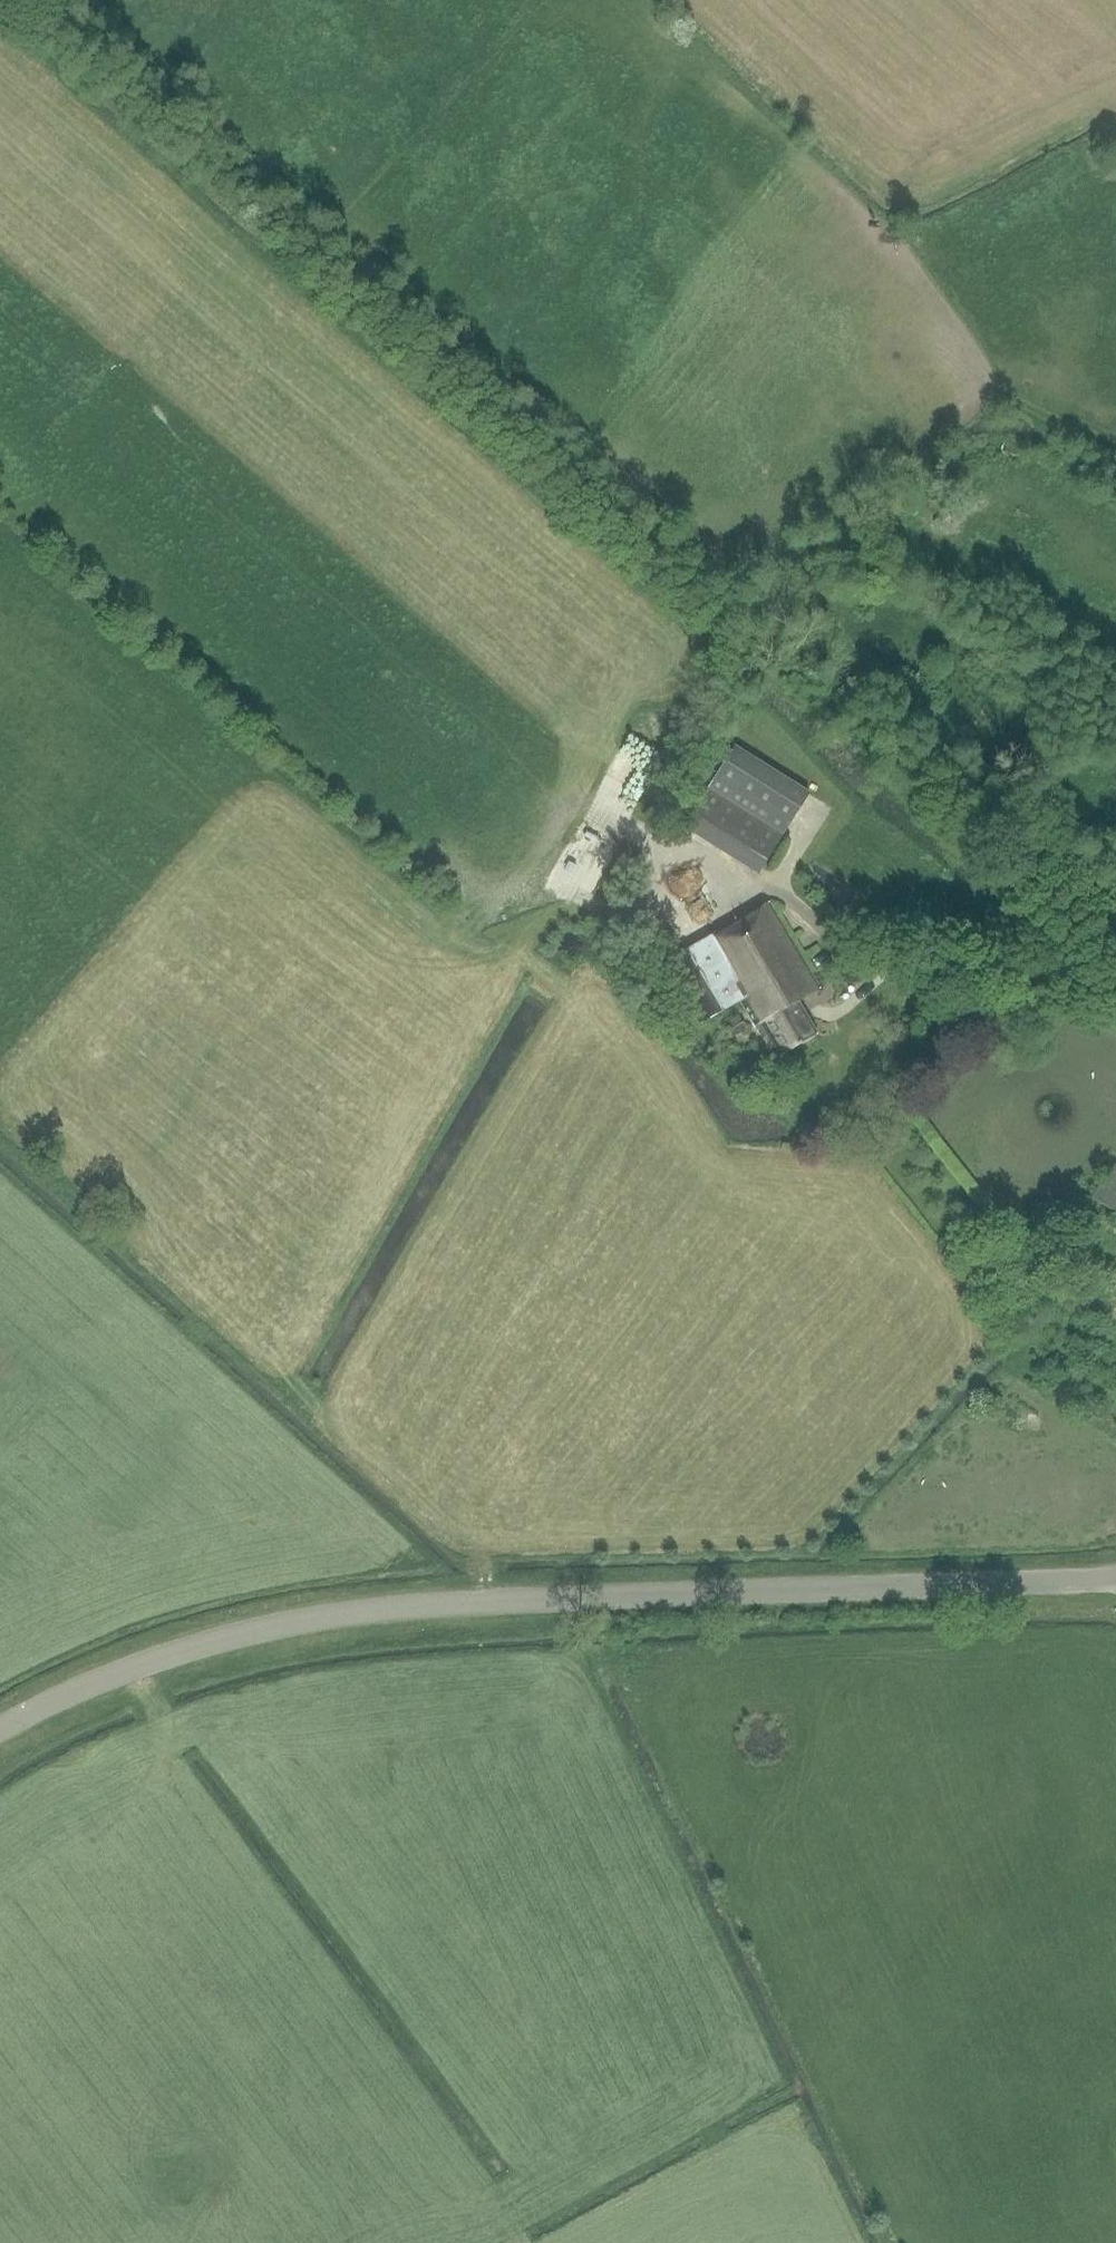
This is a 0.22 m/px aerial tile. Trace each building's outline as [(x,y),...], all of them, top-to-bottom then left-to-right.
[(782,834),(708,788),(683,827),(757,874),(782,834)] [(697,1027),(743,1000),(777,1057),(818,1032),(799,1000),(822,986),(772,904),(708,942),(706,940),(661,967),(697,1027)] [(739,1016),(723,1025),(731,1039),(747,1030),(739,1016)] [(1098,1195),(1115,1207),(1115,1168),(1098,1195)]
